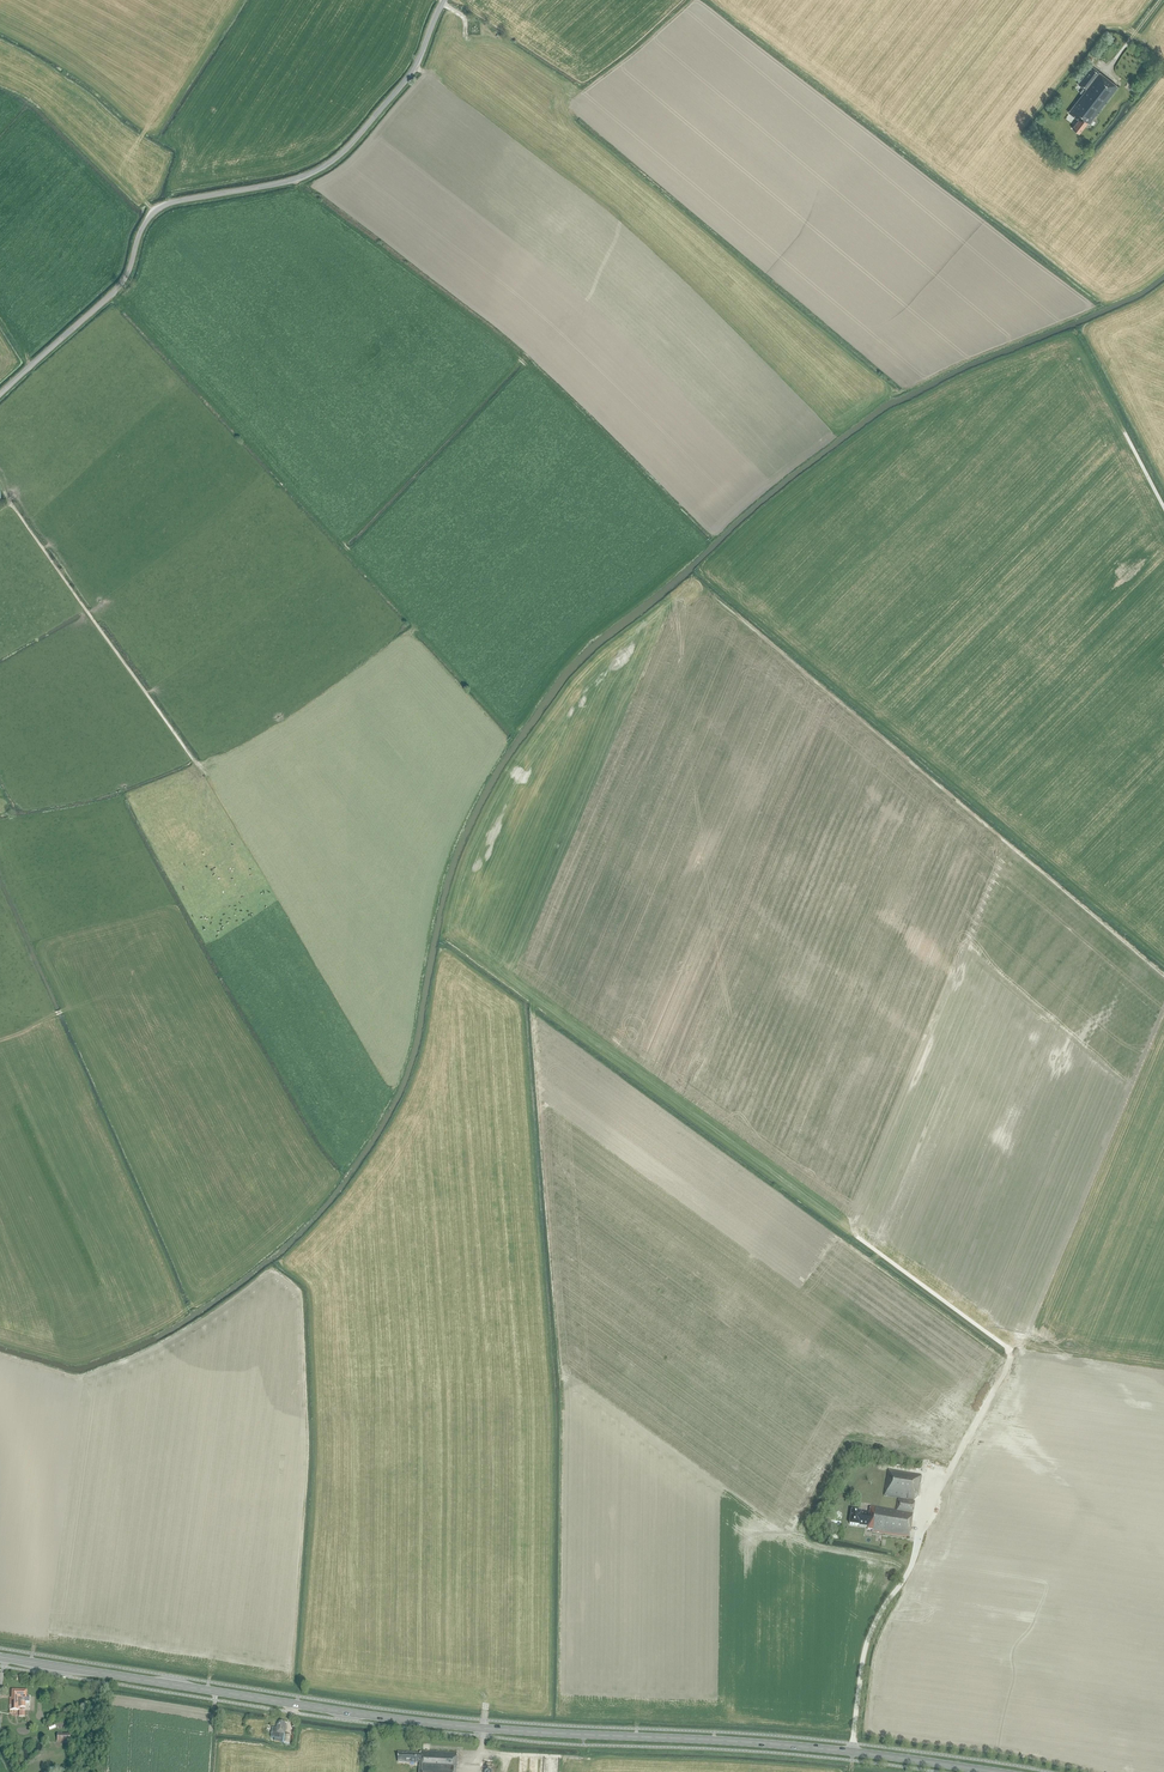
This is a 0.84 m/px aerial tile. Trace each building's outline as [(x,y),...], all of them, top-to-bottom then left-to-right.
[(1072,128),(1079,134),(1088,123),(1089,124),(1118,86),(1091,65),(1077,83),(1085,89),(1067,112),(1078,121),(1072,128)] [(921,1475),(888,1469),(883,1496),(913,1501),(917,1497),(921,1475)] [(898,1499),(897,1503),(896,1510),(870,1507),(869,1513),(852,1511),(850,1524),(859,1525),(868,1527),(867,1529),(873,1529),(872,1532),(910,1537),(915,1501),(898,1499)] [(26,1690),(12,1690),(11,1698),(9,1698),(9,1709),(20,1710),(20,1707),(25,1707),(25,1701),(29,1702),(29,1697),(26,1697),(26,1690)] [(285,1724),(285,1723),(279,1722),(279,1724),(277,1723),(276,1728),(272,1727),(271,1737),(274,1738),(274,1741),(281,1742),(284,1742),(285,1734),(286,1724),(285,1724)] [(70,1733),(57,1733),(57,1742),(69,1742),(70,1733)] [(457,1753),(421,1751),(421,1753),(409,1753),(398,1753),(398,1762),(416,1763),(416,1762),(420,1762),(420,1771),(456,1771),(457,1753)]
